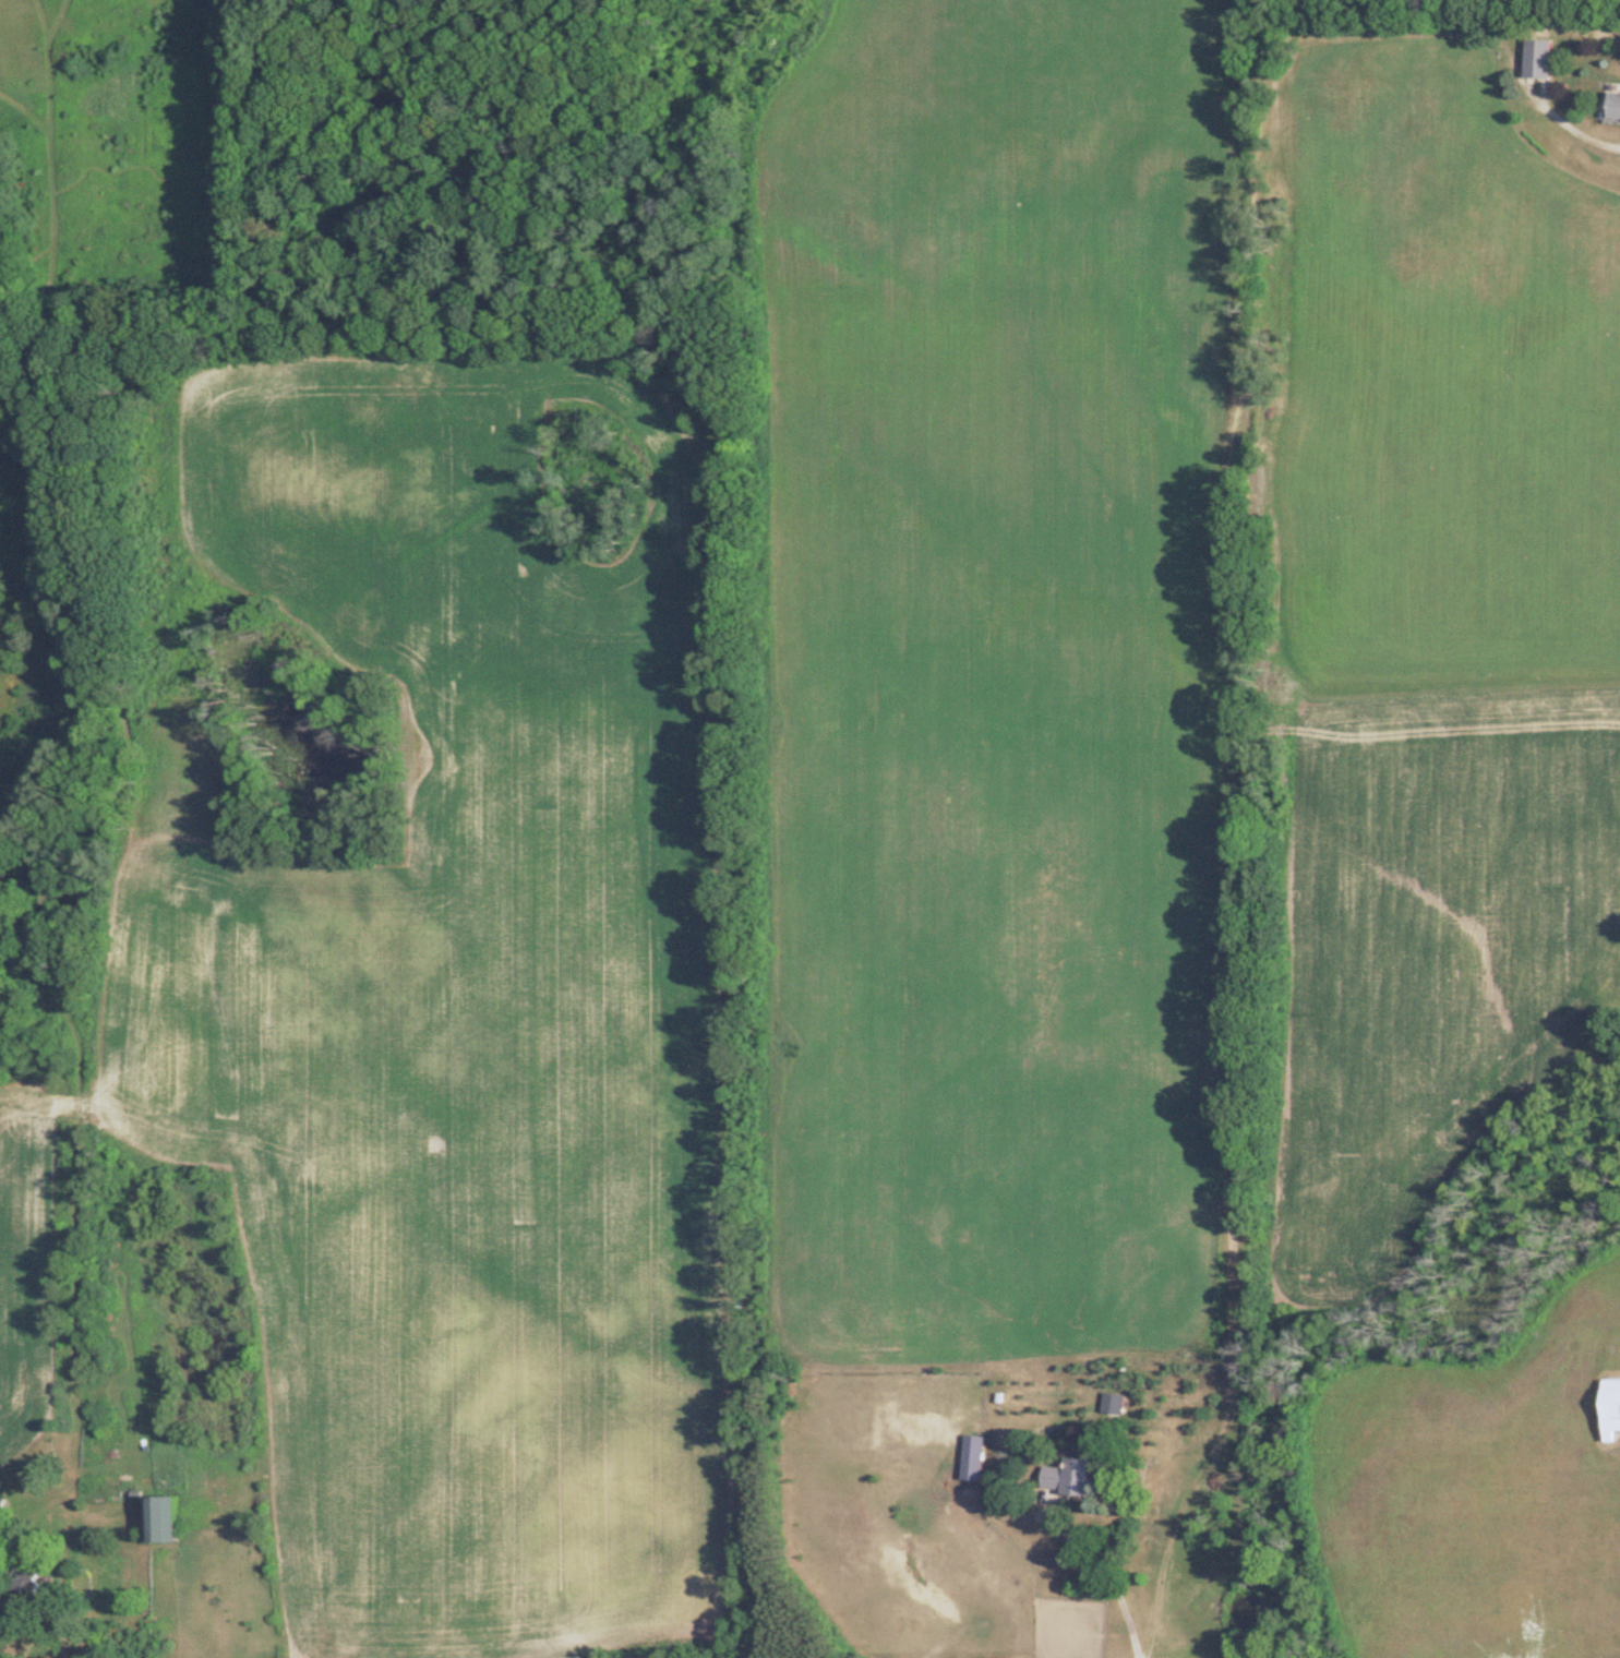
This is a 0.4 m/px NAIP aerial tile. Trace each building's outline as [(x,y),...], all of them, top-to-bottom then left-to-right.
[(1547,40),(1520,40),(1520,80),(1547,80),(1547,40)] [(1602,119),(1619,119),(1619,94),(1602,93),(1602,119)] [(1597,1381),(1598,1443),(1610,1442),(1610,1432),(1619,1432),(1619,1380),(1597,1381)] [(981,1437),(959,1437),(959,1481),(981,1481),(981,1437)] [(1085,1497),(1089,1461),(1060,1458),(1059,1468),(1042,1466),(1039,1492),(1085,1497)]
